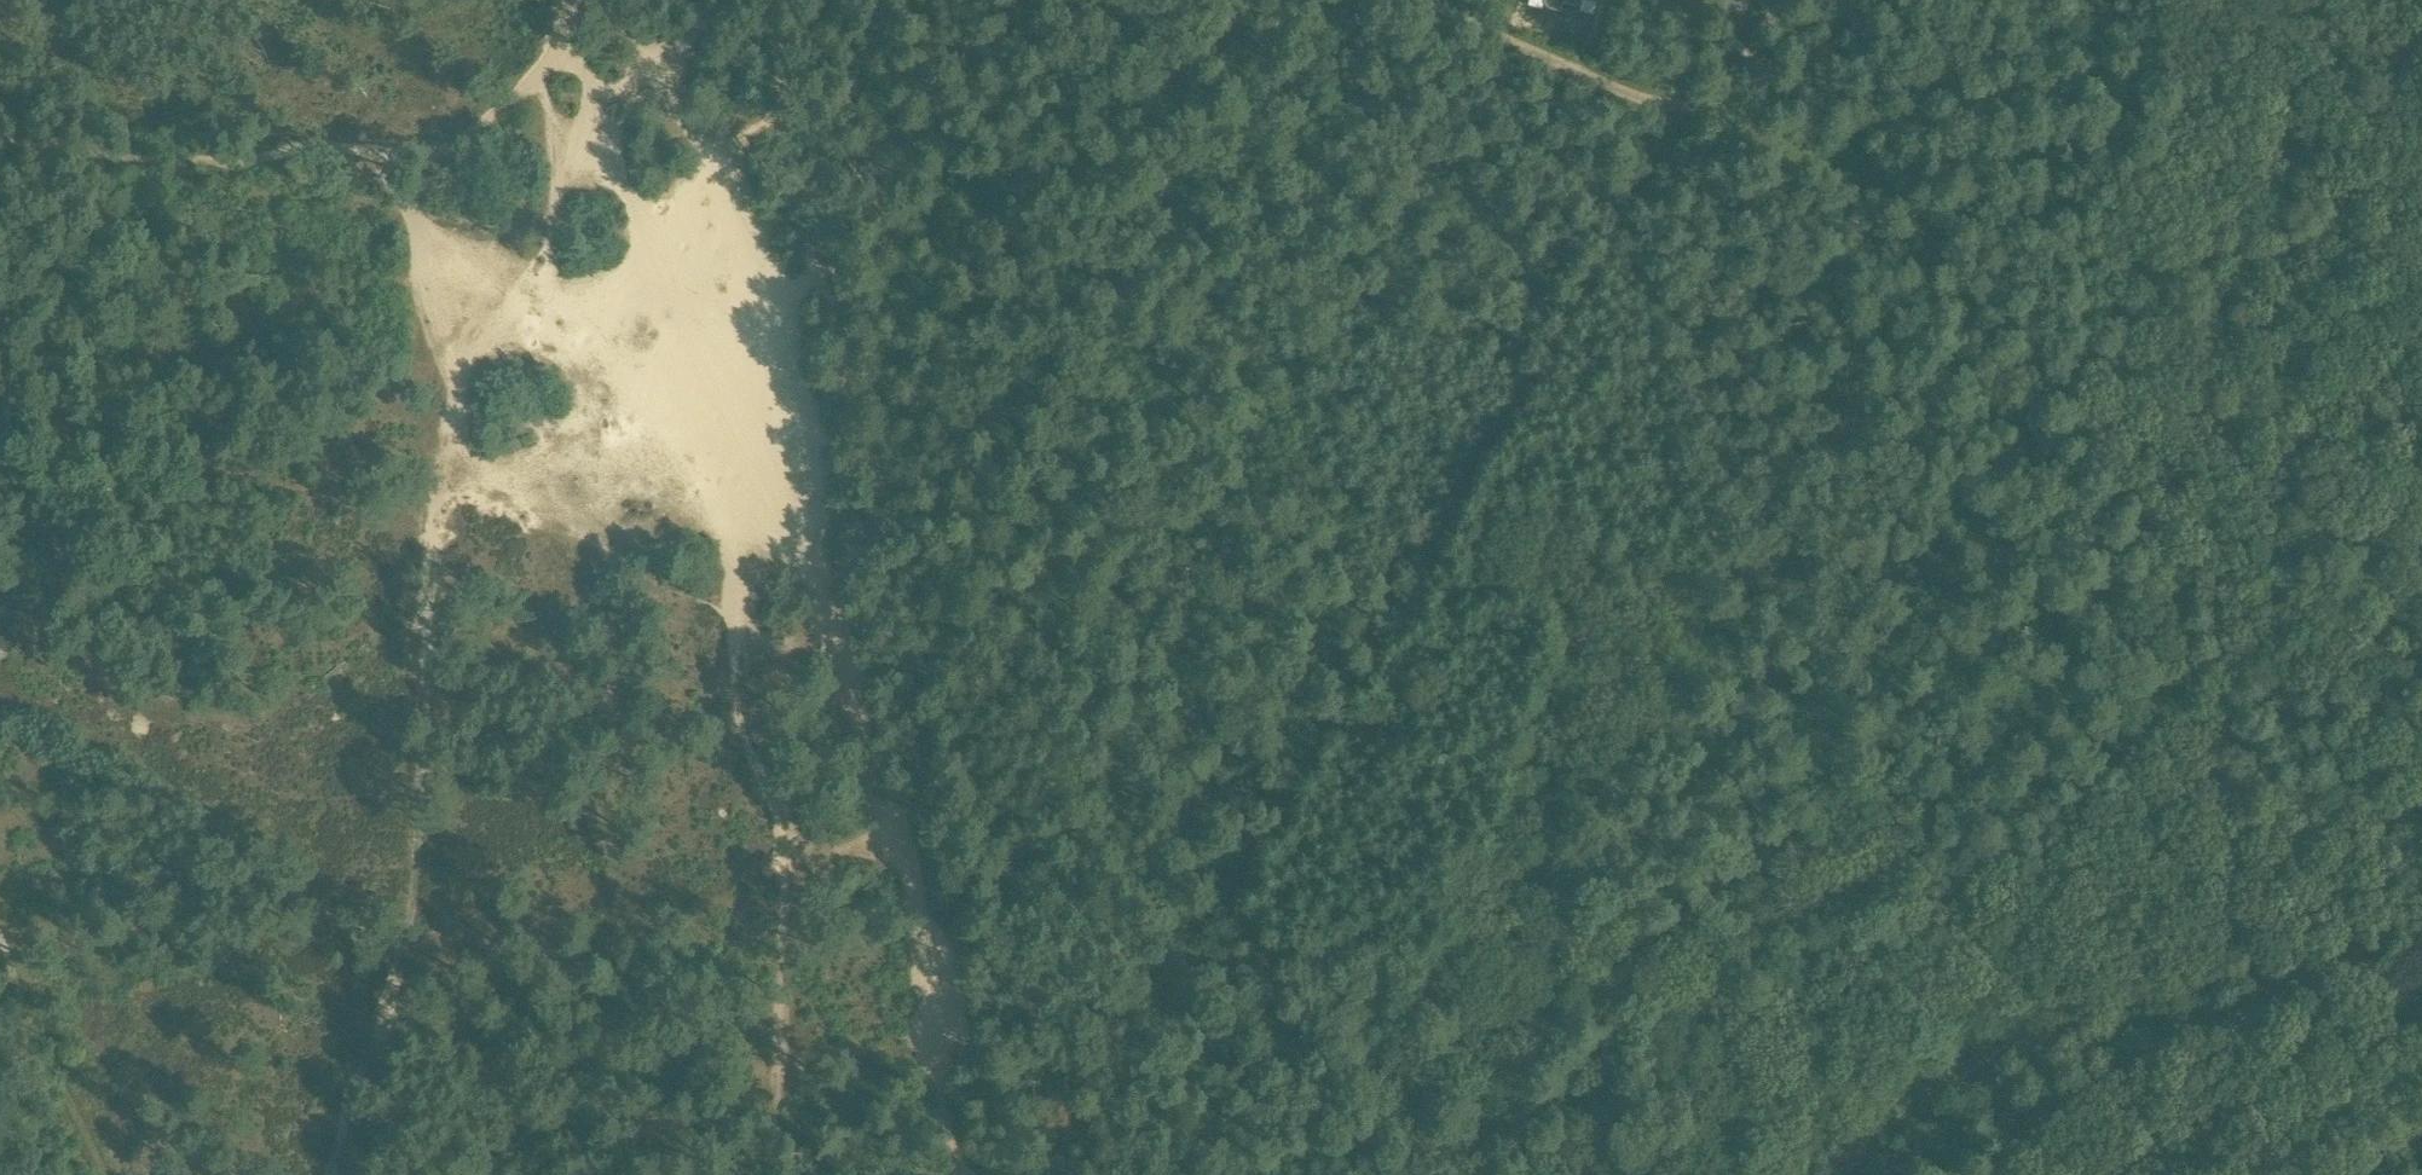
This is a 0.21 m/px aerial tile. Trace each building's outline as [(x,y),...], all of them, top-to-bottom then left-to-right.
[(1563,4),(1564,0),(1546,0),(1544,4),(1547,9),(1560,13),(1563,4)]
